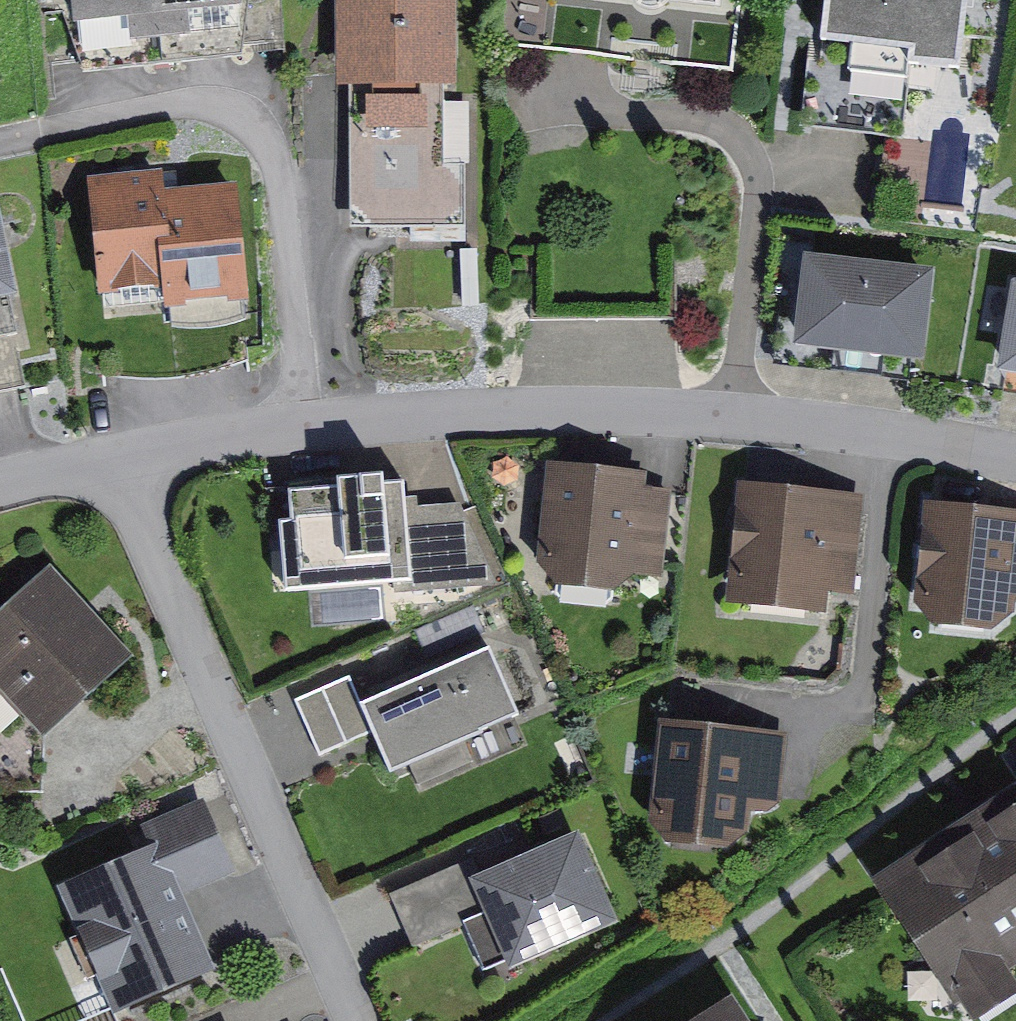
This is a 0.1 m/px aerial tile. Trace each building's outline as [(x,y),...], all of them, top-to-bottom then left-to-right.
[(87,54),(258,36),(254,0),(81,0),(87,54)] [(348,220),(463,226),(475,0),(360,0),(348,220)] [(742,9),(744,0),(697,0),(742,9)] [(922,57),(972,62),(978,0),(839,0),(835,35),(867,38),(865,63),(921,69),(922,57)] [(178,162),(104,169),(117,304),(177,298),(180,325),(266,317),(253,186),(181,193),(178,162)] [(8,197),(0,198),(0,342),(37,334),(8,197)] [(947,269),(827,250),(811,346),(932,365),(947,269)] [(654,466),(556,463),(553,588),(640,591),(641,570),(675,571),(677,493),(653,492),(654,466)] [(410,476),(283,487),(292,586),(418,575),(410,476)] [(870,490),(750,484),(744,594),(864,600),(870,490)] [(944,501),(933,611),(1015,620),(1015,509),(944,501)] [(59,565),(0,622),(0,675),(54,731),(139,648),(59,565)] [(428,631),(447,672),(503,648),(483,609),(428,631)] [(447,672),(374,704),(383,723),(402,765),(530,710),(503,648),(447,672)] [(332,747),(383,723),(374,704),(362,678),(311,701),(332,747)] [(803,733),(673,723),(665,829),(759,836),(762,792),(799,795),(803,733)] [(892,874),(985,1013),(1015,992),(1015,791),(892,874)] [(160,849),(181,895),(244,867),(213,797),(142,829),(152,852),(160,849)] [(470,860),(388,896),(410,946),(459,925),(481,973),(604,920),(567,835),(476,874),(470,860)] [(181,895),(160,849),(152,852),(71,890),(127,1010),(216,968),(181,895)] [(92,941),(65,949),(81,1004),(109,996),(92,941)] [(731,997),(693,1020),(746,1020),(731,997)]
